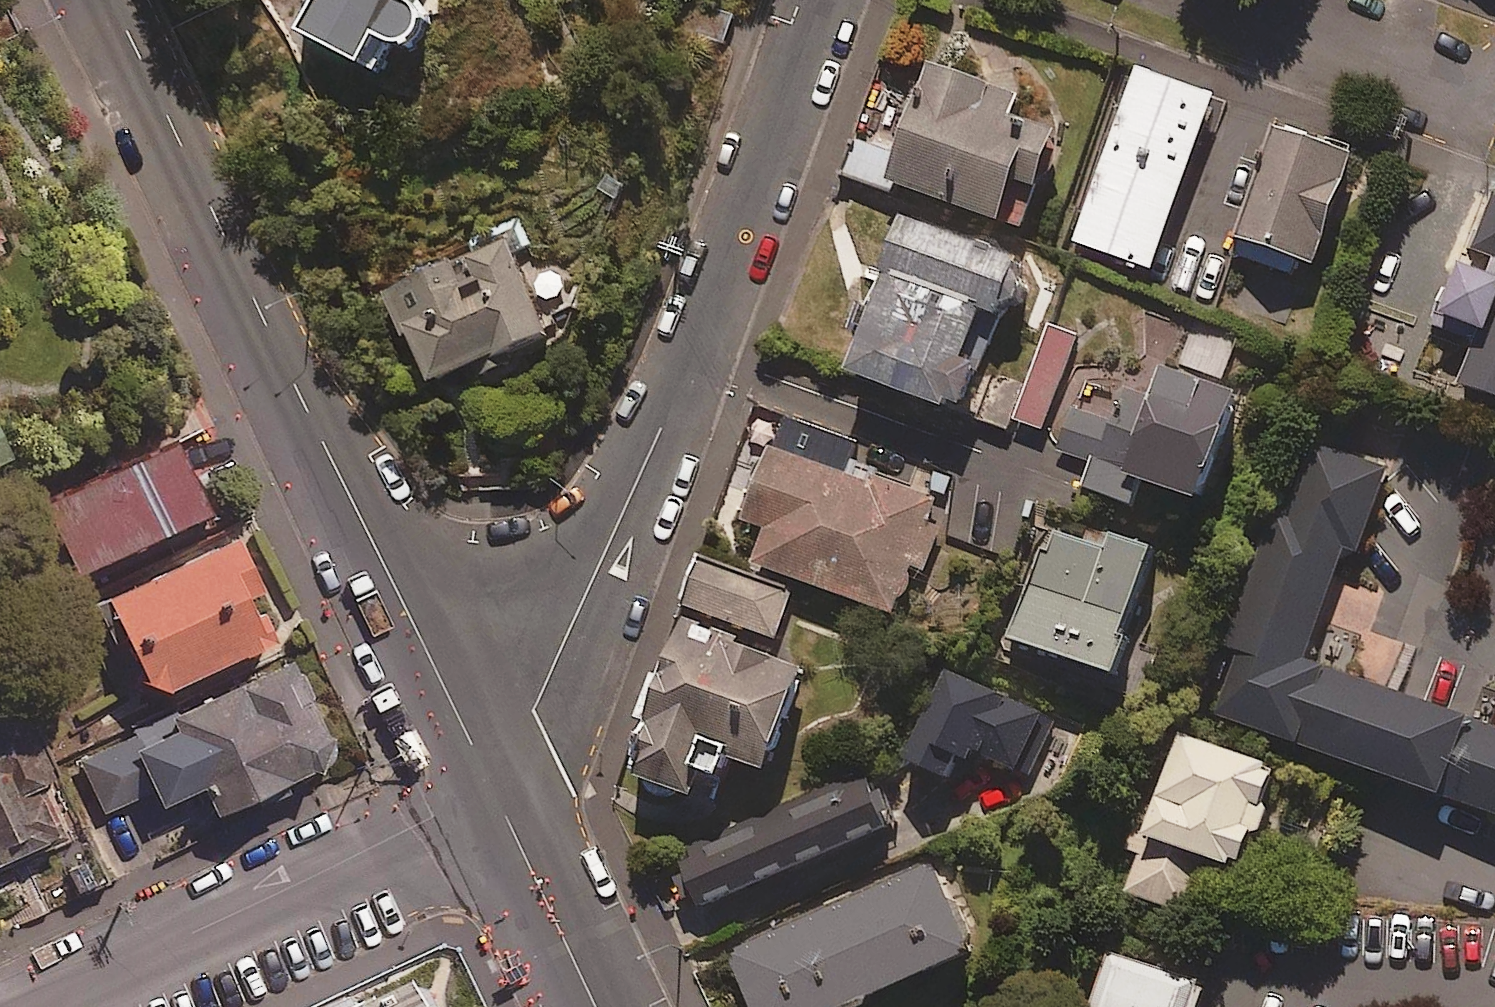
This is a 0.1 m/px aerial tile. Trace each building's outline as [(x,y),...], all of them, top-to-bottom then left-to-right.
[(305,27),(364,58),(379,28),(411,44),(430,8),(415,0),(319,0),(305,27)] [(705,0),(695,0),(685,31),(723,43),(734,9),(705,0)] [(1024,89),(935,57),(892,177),(1004,217),(1019,172),(1042,180),(1057,139),(1012,123),(1024,89)] [(1218,92),(1140,64),(1077,238),(1155,266),(1218,92)] [(1357,147),(1279,121),(1234,252),(1289,271),(1296,252),(1318,260),(1357,147)] [(1490,192),(1463,265),(1454,262),(1431,324),(1472,339),(1456,381),(1494,396),(1494,194),(1490,192)] [(1024,254),(911,214),(856,368),(967,408),(986,355),(971,349),(987,305),(1004,311),(1024,254)] [(0,215),(0,240),(11,234),(0,215)] [(549,330),(511,236),(376,290),(395,336),(413,328),(433,377),(549,330)] [(1241,391),(1166,363),(1154,396),(1126,386),(1114,421),(1071,406),(1056,446),(1094,460),(1086,482),(1131,499),(1142,469),(1204,492),(1241,391)] [(860,441),(786,413),(747,517),(769,525),(756,558),(898,612),(916,564),(926,568),(951,502),(851,464),(860,441)] [(12,451),(0,424),(0,457),(12,451)] [(178,438),(47,498),(80,571),(211,511),(178,438)] [(1314,443),(1289,515),(1276,510),(1227,646),(1240,651),(1217,714),(1494,815),(1494,731),(1303,662),(1344,548),(1356,553),(1387,469),(1314,443)] [(1107,542),(1050,523),(1014,632),(1115,666),(1156,544),(1111,529),(1107,542)] [(269,587),(241,525),(87,594),(112,649),(126,643),(141,676),(173,686),(282,638),(265,601),(258,604),(254,594),(269,587)] [(792,594),(700,561),(685,603),(776,636),(792,594)] [(805,664),(684,620),(650,714),(656,716),(637,770),(694,791),(704,763),(725,771),(732,752),(768,765),(805,664)] [(206,781),(218,808),(317,764),(325,766),(335,748),(331,730),(306,674),(298,670),(292,656),(134,727),(137,734),(80,760),(104,812),(156,789),(162,801),(206,781)] [(1045,711),(946,666),(906,756),(951,777),(964,746),(1018,771),(1045,711)] [(0,705),(0,857),(63,827),(37,772),(56,763),(23,695),(0,705)] [(1271,769),(1180,735),(1156,800),(1150,797),(1130,850),(1140,853),(1126,892),(1188,915),(1209,859),(1234,868),(1271,769)] [(902,850),(864,769),(679,856),(702,906),(743,887),(757,918),(902,850)] [(936,858),(733,949),(759,1006),(839,1006),(976,946),(936,858)] [(1210,979),(1110,947),(1091,1006),(1201,1006),(1210,979)] [(345,1006),(423,1006),(409,977),(345,1006)]
